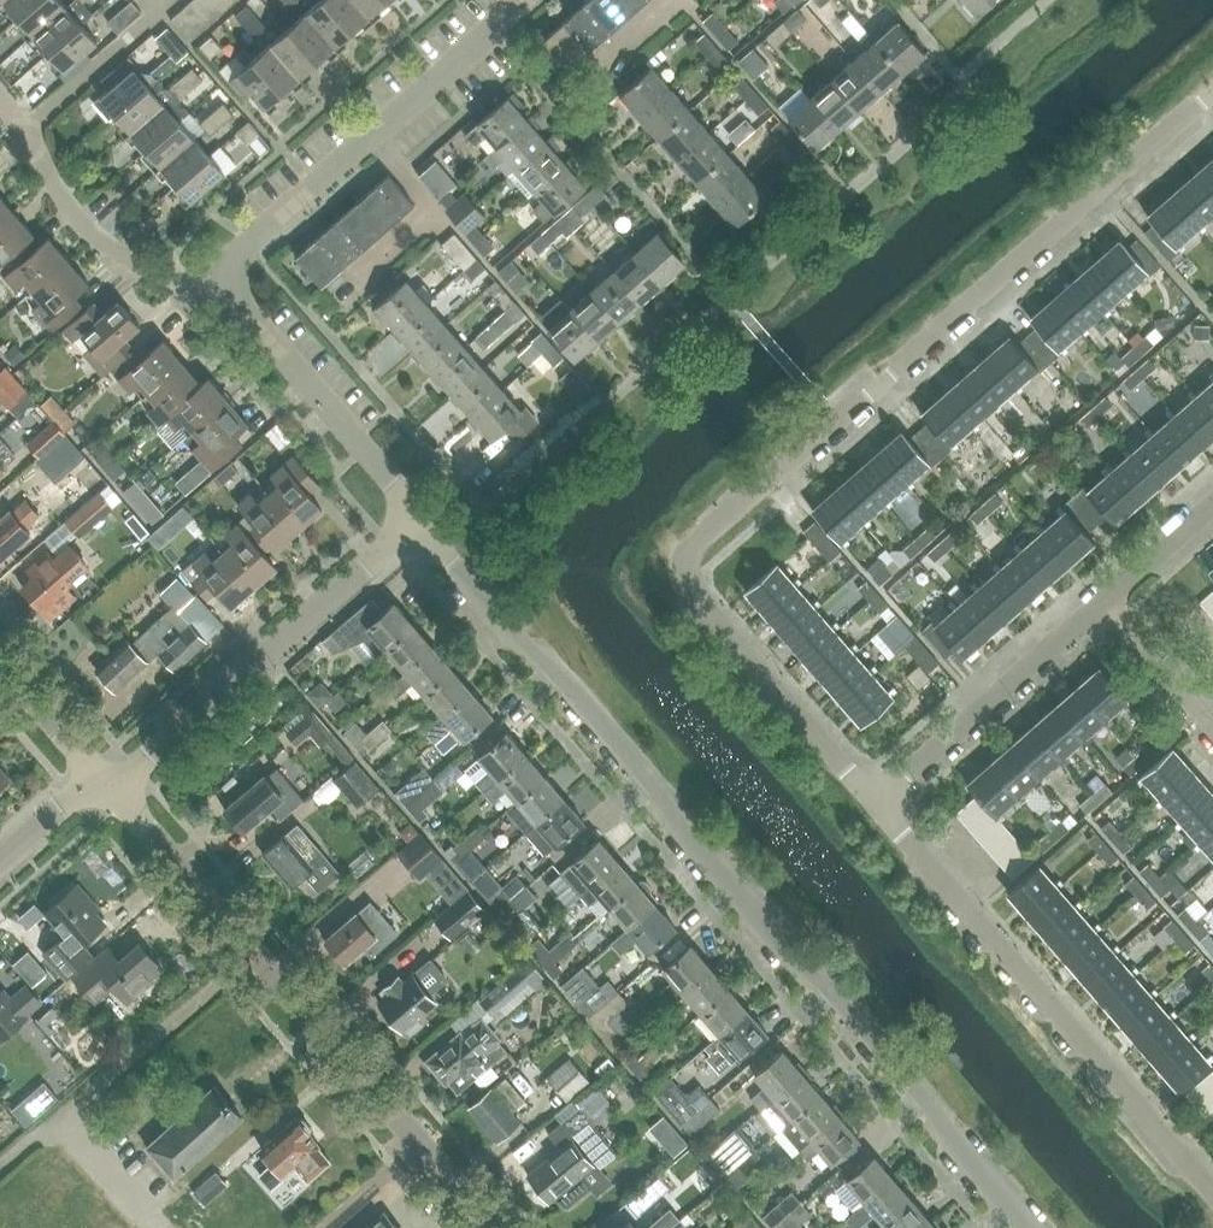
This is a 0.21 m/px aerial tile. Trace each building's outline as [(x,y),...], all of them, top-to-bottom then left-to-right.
[(13,23),(39,0),(4,0),(0,3),(0,8),(13,23)] [(28,40),(66,7),(60,0),(39,0),(13,23),(28,40)] [(43,58),(82,24),(92,15),(82,3),(80,0),(74,0),(66,7),(28,40),(43,58)] [(193,1),(212,22),(223,13),(211,0),(193,0),(193,1)] [(223,13),(233,3),(230,0),(211,0),(223,13)] [(290,8),(299,0),(283,0),(290,8)] [(305,14),(339,52),(357,37),(324,0),(321,0),(305,14)] [(357,37),(374,22),(355,0),(324,0),(357,37)] [(374,22),(391,7),(386,0),(355,0),(374,22)] [(575,13),(600,41),(631,15),(618,0),(589,0),(575,13)] [(631,15),(647,0),(618,0),(631,15)] [(774,2),(783,12),(794,3),(797,0),(776,0),(774,2)] [(976,14),(992,0),(963,0),(976,14)] [(131,1),(108,22),(118,34),(142,13),(131,1)] [(193,1),(182,10),(201,32),(212,22),(193,1)] [(235,16),(245,27),(257,17),(247,5),(235,16)] [(201,32),(182,10),(171,20),(190,41),(201,32)] [(797,10),(782,23),(791,33),(806,20),(797,10)] [(600,41),(575,13),(544,40),(569,69),(600,41)] [(703,21),(714,34),(724,25),(713,13),(703,21)] [(850,13),(841,21),(850,32),(860,24),(850,13)] [(305,14),(288,29),(322,68),(339,52),(305,14)] [(257,17),(245,27),(255,39),(267,28),(257,17)] [(898,22),(876,42),(902,73),(925,53),(898,22)] [(791,33),(782,23),(768,36),(777,45),(791,33)] [(82,24),(43,58),(59,76),(60,75),(86,52),(97,42),(82,24)] [(724,25),(714,34),(728,50),(739,42),(724,25)] [(168,27),(158,36),(156,38),(177,62),(189,51),(168,27)] [(288,29),(271,44),(304,83),(322,68),(288,29)] [(695,42),(707,57),(717,48),(704,34),(695,42)] [(222,48),(212,36),(200,47),(210,58),(222,48)] [(876,42),(854,61),(881,92),(902,73),(876,42)] [(271,44),(253,60),(287,98),(304,83),(271,44)] [(717,48),(707,57),(720,71),(730,63),(717,48)] [(237,56),(221,70),(246,99),(252,94),(269,114),(287,98),(253,60),(244,49),(237,56)] [(753,49),(738,62),(744,68),(747,71),(753,79),(768,66),(762,59),(753,49)] [(86,52),(60,75),(65,80),(66,81),(80,69),(91,58),(86,52)] [(109,89),(95,101),(110,119),(149,86),(157,79),(151,73),(143,72),(129,56),(102,80),(109,89)] [(854,61),(832,80),(859,111),(881,92),(854,61)] [(620,94),(639,116),(670,89),(651,67),(620,94)] [(181,78),(192,90),(203,80),(193,68),(181,78)] [(733,86),(745,101),(755,92),(742,77),(733,86)] [(149,86),(110,119),(126,137),(175,94),(170,88),(163,88),(163,83),(158,78),(157,79),(149,86)] [(170,88),(175,94),(180,100),(192,90),(181,78),(170,88)] [(832,80),(810,99),(837,130),(859,111),(832,80)] [(639,116),(659,138),(689,111),(670,89),(639,116)] [(755,92),(745,101),(758,115),(768,106),(755,92)] [(141,154),(179,121),(188,113),(179,102),(180,100),(175,94),(126,137),(141,154)] [(488,136),(497,147),(527,120),(508,98),(478,125),(466,136),(475,147),(488,136)] [(837,130),(810,99),(788,118),(815,149),(837,130)] [(224,103),(212,113),(222,125),(234,115),(224,103)] [(229,109),(234,115),(235,116),(239,112),(233,105),(229,109)] [(659,138),(678,160),(708,133),(689,111),(659,138)] [(222,125),(212,113),(200,123),(211,135),(222,125)] [(507,159),(516,169),(547,142),(527,120),(497,147),(486,159),(495,170),(507,159)] [(141,154),(156,172),(195,138),(179,121),(141,154)] [(238,131),(248,143),(260,133),(250,121),(238,131)] [(770,129),(783,144),(793,136),(780,121),(770,129)] [(678,160),(697,182),(727,154),(708,133),(678,160)] [(793,136),(783,144),(796,159),(806,150),(793,136)] [(156,172),(171,189),(210,156),(195,138),(156,172)] [(516,169),(509,175),(528,197),(535,190),(565,164),(547,142),(516,169)] [(210,156),(171,189),(187,207),(226,174),(236,164),(221,146),(210,156)] [(697,182),(716,203),(746,176),(727,154),(697,182)] [(437,161),(420,176),(439,198),(449,189),(456,183),(446,171),(437,161)] [(1194,180),(1212,201),(1212,163),(1194,180)] [(565,164),(535,190),(544,201),(534,210),(545,222),(555,213),(585,186),(565,164)] [(389,175),(358,202),(384,231),(414,204),(389,175)] [(746,176),(716,203),(735,226),(766,199),(746,176)] [(1173,198),(1196,225),(1212,211),(1212,201),(1194,180),(1173,198)] [(597,185),(585,196),(593,205),(606,194),(597,185)] [(447,210),(457,221),(475,205),(465,193),(458,200),(449,189),(439,198),(448,208),(447,210)] [(15,211),(0,194),(0,224),(15,211)] [(593,205),(585,196),(572,207),(581,216),(593,205)] [(1196,225),(1173,198),(1151,218),(1156,224),(1146,233),(1169,260),(1181,250),(1176,243),(1196,225)] [(358,202),(328,229),(353,258),(384,231),(358,202)] [(463,231),(474,244),(484,236),(474,225),(485,216),(475,205),(457,221),(464,230),(463,231)] [(27,239),(34,233),(15,211),(0,224),(0,261),(27,239)] [(555,222),(542,233),(551,243),(563,232),(555,222)] [(353,258),(328,229),(297,256),(322,285),(353,258)] [(442,244),(464,270),(477,259),(455,233),(442,244)] [(551,243),(542,233),(530,244),(538,254),(551,243)] [(658,233),(635,253),(662,283),(684,263),(658,233)] [(484,236),(474,244),(484,256),(494,248),(484,236)] [(33,291),(69,260),(50,237),(36,250),(27,239),(0,261),(0,271),(15,289),(24,281),(33,291)] [(1122,242),(1100,262),(1124,289),(1144,271),(1150,277),(1152,275),(1161,267),(1138,240),(1128,249),(1122,242)] [(635,253),(614,272),(640,302),(662,283),(635,253)] [(477,259),(464,270),(473,279),(485,268),(477,259)] [(69,260),(33,291),(42,301),(32,309),(52,332),(83,306),(74,295),(89,282),(69,260)] [(498,272),(506,281),(519,270),(511,261),(498,272)] [(1100,262),(1078,281),(1102,308),(1124,289),(1100,262)] [(614,272),(592,291),(618,321),(640,302),(614,272)] [(407,281),(376,308),(396,330),(426,303),(433,297),(422,285),(415,291),(407,281)] [(1078,281),(1057,300),(1080,327),(1102,308),(1078,281)] [(494,298),(505,310),(515,302),(504,289),(494,298)] [(592,291),(570,310),(597,340),(618,321),(592,291)] [(597,340),(570,310),(560,298),(538,318),(574,360),(597,340)] [(1041,326),(1030,336),(1053,361),(1064,351),(1059,346),(1080,327),(1057,300),(1035,320),(1041,326)] [(107,373),(111,369),(110,369),(134,349),(134,348),(125,338),(139,326),(119,302),(104,314),(82,333),(83,335),(93,346),(87,350),(107,373)] [(515,302),(505,310),(516,323),(525,314),(515,302)] [(396,330),(415,352),(445,325),(426,303),(396,330)] [(78,339),(83,335),(82,333),(104,314),(95,304),(68,328),(78,339)] [(1171,316),(1155,320),(1158,329),(1173,326),(1171,316)] [(415,352),(434,373),(464,347),(445,325),(415,352)] [(1196,326),(1195,340),(1209,340),(1209,326),(1196,326)] [(531,341),(542,354),(552,345),(541,333),(531,341)] [(15,336),(1,349),(8,357),(14,364),(15,365),(29,352),(15,336)] [(1014,338),(991,358),(1015,384),(1036,366),(1041,372),(1053,361),(1030,336),(1020,345),(1014,338)] [(1148,336),(1136,347),(1143,355),(1156,344),(1148,336)] [(139,384),(147,394),(184,362),(165,340),(149,353),(140,343),(134,348),(134,349),(110,369),(111,369),(130,391),(139,384)] [(552,345),(542,354),(553,366),(563,358),(552,345)] [(434,373),(453,395),(483,369),(464,347),(434,373)] [(1143,355),(1136,347),(1123,358),(1130,367),(1143,355)] [(991,358),(969,377),(993,404),(1015,384),(991,358)] [(1150,359),(1138,370),(1145,379),(1158,368),(1150,359)] [(158,424),(165,417),(203,384),(202,384),(184,362),(147,394),(156,404),(147,411),(158,424)] [(9,407),(27,392),(5,367),(0,372),(0,398),(9,407)] [(453,395),(473,417),(502,390),(483,369),(453,395)] [(1145,379),(1138,370),(1125,382),(1132,390),(1145,379)] [(184,421),(193,431),(229,400),(210,377),(202,384),(203,384),(165,417),(175,429),(184,421)] [(969,377),(947,396),(971,423),(993,404),(969,377)] [(1199,398),(1212,414),(1212,386),(1199,398)] [(502,390),(473,417),(492,439),(505,427),(521,413),(521,412),(502,390)] [(931,423),(921,432),(943,457),(955,447),(950,441),(971,423),(947,396),(925,416),(931,423)] [(50,397),(41,405),(53,419),(62,411),(50,397)] [(1107,397),(1094,408),(1102,417),(1115,406),(1107,397)] [(1177,418),(1201,445),(1212,435),(1212,414),(1199,398),(1177,418)] [(229,400),(193,431),(201,441),(192,449),(212,472),(243,446),(233,435),(248,422),(229,400)] [(525,408),(521,412),(521,413),(505,427),(514,438),(535,419),(525,408)] [(1102,417),(1094,408),(1081,420),(1089,428),(1102,417)] [(62,411),(53,419),(56,422),(65,432),(69,428),(74,424),(62,411)] [(1177,418),(1156,437),(1180,464),(1201,445),(1177,418)] [(65,432),(56,422),(29,445),(40,458),(67,435),(65,432)] [(0,434),(0,449),(2,451),(13,441),(4,430),(0,434)] [(904,434),(882,453),(905,480),(926,462),(932,467),(943,457),(921,432),(910,441),(904,434)] [(1038,432),(1027,442),(1034,451),(1046,440),(1038,432)] [(1156,437),(1134,456),(1158,483),(1180,464),(1156,437)] [(65,439),(39,461),(68,494),(93,471),(65,439)] [(1034,451),(1027,442),(1013,454),(1021,463),(1034,451)] [(95,457),(105,468),(116,459),(106,448),(95,457)] [(882,453),(860,472),(884,499),(905,480),(882,453)] [(278,483),(268,492),(300,529),(322,510),(309,494),(320,485),(294,455),(271,474),(278,483)] [(1134,456),(1112,475),(1136,502),(1158,483),(1134,456)] [(116,459),(105,468),(114,479),(125,470),(116,459)] [(215,476),(222,484),(238,471),(231,463),(215,476)] [(860,472),(839,491),(862,518),(884,499),(860,472)] [(1086,488),(1075,499),(1098,525),(1108,516),(1114,522),(1136,502),(1112,475),(1091,494),(1086,488)] [(162,514),(164,512),(138,481),(125,492),(151,523),(162,514)] [(862,518),(839,491),(817,511),(840,537),(862,518)] [(238,502),(248,513),(274,543),(274,544),(278,548),(300,529),(268,492),(258,501),(250,492),(238,502)] [(997,493),(984,505),(992,513),(1005,502),(997,493)] [(67,522),(80,536),(113,509),(101,494),(67,522)] [(1068,514),(1046,533),(1070,560),(1093,540),(1087,534),(1098,525),(1075,499),(1063,509),(1068,514)] [(9,512),(0,519),(0,560),(31,533),(25,528),(39,516),(26,501),(12,513),(10,510),(9,512)] [(992,513),(984,505),(972,516),(979,524),(992,513)] [(225,533),(215,542),(222,551),(255,587),(277,568),(263,553),(274,544),(274,543),(248,513),(225,533)] [(805,531),(824,552),(835,543),(816,521),(805,531)] [(159,525),(152,532),(148,535),(150,537),(155,543),(159,547),(170,537),(159,525)] [(930,528),(917,539),(924,547),(937,536),(930,528)] [(954,531),(941,542),(949,551),(961,540),(954,531)] [(1046,533),(1025,552),(1049,579),(1070,560),(1046,533)] [(924,547),(917,539),(904,550),(912,558),(924,547)] [(949,551),(941,542),(929,553),(936,562),(949,551)] [(835,543),(824,552),(831,561),(842,551),(835,543)] [(72,548),(56,561),(48,553),(32,568),(37,574),(23,587),(41,608),(41,607),(51,618),(75,597),(66,587),(73,581),(72,579),(87,566),(72,548)] [(255,587),(222,551),(212,559),(205,550),(182,570),(208,601),(219,591),(232,607),(255,587)] [(1025,552),(1003,571),(1027,598),(1049,579),(1025,552)] [(874,576),(881,584),(893,574),(886,566),(874,576)] [(748,591),(768,613),(795,589),(776,567),(748,591)] [(1003,571),(982,590),(1006,617),(1027,598),(1003,571)] [(859,589),(870,601),(879,594),(868,581),(859,589)] [(768,613),(787,635),(814,611),(795,589),(768,613)] [(982,590),(960,609),(984,636),(1006,617),(982,590)] [(1209,614),(1212,611),(1212,591),(1199,603),(1209,614)] [(879,594),(870,601),(881,614),(872,622),(879,630),(897,615),(890,606),(879,594)] [(196,595),(177,611),(206,642),(217,631),(219,633),(221,631),(219,630),(224,625),(196,595)] [(387,649),(388,651),(415,627),(395,605),(387,612),(373,597),(331,633),(323,641),(333,652),(364,641),(378,657),(387,649)] [(928,616),(917,626),(923,632),(945,658),(955,649),(962,656),(984,636),(960,609),(952,617),(942,606),(930,618),(928,616)] [(206,642),(177,611),(174,607),(133,646),(127,640),(96,669),(117,691),(158,653),(176,671),(207,643),(206,642)] [(787,635),(806,657),(833,633),(814,611),(787,635)] [(902,642),(910,651),(921,642),(897,615),(879,630),(876,633),(892,651),(902,642)] [(388,651),(407,672),(434,649),(415,627),(388,651)] [(806,657),(825,678),(852,654),(833,633),(806,657)] [(921,642),(910,651),(929,673),(939,664),(921,642)] [(415,681),(426,694),(453,671),(434,649),(407,672),(388,689),(395,698),(415,681)] [(825,678),(844,700),(871,676),(852,654),(825,678)] [(426,694),(445,716),(472,693),(453,671),(426,694)] [(1101,671),(1079,691),(1103,718),(1125,698),(1101,671)] [(871,676),(844,700),(863,722),(890,698),(871,676)] [(322,681),(308,694),(320,707),(328,701),(334,695),(322,681)] [(334,695),(328,701),(336,710),(347,701),(339,691),(334,695)] [(1079,691),(1057,710),(1081,737),(1103,718),(1079,691)] [(445,716),(427,732),(436,742),(447,754),(465,739),(492,715),(472,693),(445,716)] [(263,707),(234,732),(243,743),(272,718),(263,707)] [(284,731),(296,744),(310,732),(321,744),(326,739),(346,761),(353,754),(310,707),(284,731)] [(1057,710),(1036,729),(1059,756),(1081,737),(1057,710)] [(383,721),(372,730),(379,739),(391,729),(383,721)] [(357,723),(345,733),(358,748),(364,742),(361,739),(367,734),(357,723)] [(1036,729),(1014,748),(1038,774),(1059,756),(1036,729)] [(379,739),(372,730),(367,734),(361,739),(364,742),(369,748),(379,739)] [(481,757),(466,770),(476,781),(485,792),(527,756),(508,733),(481,757)] [(1150,745),(1137,756),(1144,765),(1157,754),(1150,745)] [(1014,748),(992,767),(1016,793),(1038,774),(1014,748)] [(1145,774),(1165,797),(1192,773),(1172,751),(1145,774)] [(508,789),(519,801),(546,777),(527,756),(485,792),(493,802),(508,789)] [(1144,765),(1137,756),(1124,767),(1131,776),(1144,765)] [(392,758),(381,767),(391,778),(397,773),(398,765),(392,758)] [(377,789),(355,763),(335,780),(357,805),(377,789)] [(978,796),(988,806),(993,813),(1016,793),(992,767),(970,786),(978,796)] [(252,785),(224,809),(243,831),(270,807),(280,819),(303,799),(286,779),(277,768),(254,787),(252,785)] [(424,768),(395,793),(405,805),(412,798),(434,779),(424,768)] [(8,780),(0,771),(0,787),(8,780)] [(1165,797),(1184,819),(1211,795),(1192,773),(1165,797)] [(507,811),(526,832),(564,798),(546,777),(519,801),(507,811)] [(412,798),(405,805),(418,819),(425,813),(423,811),(445,792),(434,779),(412,798)] [(1106,783),(1093,794),(1101,802),(1113,792),(1106,783)] [(1101,802),(1093,794),(1081,804),(1088,813),(1101,802)] [(1203,841),(1212,831),(1212,798),(1211,795),(1184,819),(1203,841)] [(957,814),(966,825),(988,806),(978,796),(957,814)] [(564,798),(526,832),(545,854),(584,821),(564,798)] [(966,825),(975,836),(997,817),(993,813),(988,806),(966,825)] [(975,836),(985,846),(1006,828),(997,817),(975,836)] [(1062,820),(1049,832),(1056,840),(1069,829),(1062,820)] [(410,821),(399,830),(409,842),(419,832),(410,821)] [(1101,828),(1112,841),(1121,834),(1110,821),(1101,828)] [(263,854),(290,886),(305,873),(319,890),(339,872),(320,850),(298,824),(263,854)] [(985,846),(994,857),(1015,838),(1006,828),(985,846)] [(477,829),(466,838),(474,848),(486,839),(477,829)] [(1212,853),(1212,831),(1203,841),(1212,853)] [(1056,840),(1049,832),(1036,843),(1043,852),(1056,840)] [(420,833),(398,852),(421,878),(442,859),(420,833)] [(1087,840),(1099,853),(1107,846),(1096,833),(1087,840)] [(1121,834),(1112,841),(1123,854),(1132,846),(1121,834)] [(474,848),(466,838),(455,848),(459,852),(464,857),(474,848)] [(994,857),(1003,868),(1025,849),(1015,838),(994,857)] [(561,873),(580,895),(619,861),(600,839),(561,873)] [(446,851),(452,858),(459,852),(455,848),(453,845),(446,851)] [(1107,846),(1099,853),(1110,866),(1118,858),(1107,846)] [(1025,849),(1003,868),(1012,878),(1034,859),(1025,849)] [(459,852),(452,858),(460,868),(464,857),(459,852)] [(601,895),(611,906),(638,882),(619,861),(580,895),(589,905),(601,895)] [(1139,872),(1150,884),(1159,877),(1148,864),(1139,872)] [(1009,892),(1029,914),(1057,890),(1037,867),(1009,892)] [(481,870),(471,880),(498,911),(527,886),(518,876),(504,887),(499,892),(481,870)] [(1126,884),(1137,896),(1145,889),(1134,876),(1126,884)] [(1159,877),(1150,884),(1161,897),(1170,890),(1159,877)] [(629,927),(629,928),(656,904),(649,895),(652,893),(652,888),(646,881),(642,881),(639,884),(638,882),(611,906),(629,927)] [(77,885),(46,911),(57,923),(54,925),(63,936),(45,952),(67,976),(90,956),(80,945),(104,923),(95,912),(98,910),(77,885)] [(527,886),(498,911),(509,923),(537,898),(528,887),(527,886)] [(1145,889),(1137,896),(1148,909),(1156,902),(1145,889)] [(1029,914),(1048,936),(1076,912),(1057,890),(1029,914)] [(468,892),(435,920),(451,939),(484,911),(468,892)] [(356,913),(325,940),(345,963),(363,947),(371,956),(397,933),(370,902),(356,914),(356,913)] [(629,927),(611,943),(621,954),(638,938),(648,950),(676,926),(656,904),(629,928),(629,927)] [(1177,915),(1188,928),(1197,921),(1186,908),(1177,915)] [(1048,936),(1067,958),(1095,933),(1076,912),(1048,936)] [(1164,927),(1175,940),(1183,933),(1172,920),(1164,927)] [(1197,921),(1188,928),(1199,940),(1207,933),(1197,921)] [(481,924),(472,932),(481,941),(489,934),(481,924)] [(1067,958),(1086,979),(1114,955),(1095,933),(1067,958)] [(1183,933),(1175,940),(1186,952),(1194,945),(1183,933)] [(569,935),(558,945),(566,954),(577,944),(569,935)] [(536,941),(529,947),(544,964),(544,963),(551,958),(547,954),(536,941)] [(99,956),(74,978),(95,1001),(113,986),(127,1002),(153,979),(151,977),(162,967),(140,943),(110,968),(99,956)] [(668,1003),(683,990),(710,966),(691,944),(664,968),(674,980),(659,993),(668,1003)] [(566,954),(558,945),(547,954),(551,958),(555,963),(566,954)] [(23,949),(12,958),(24,972),(34,962),(23,949)] [(1086,979),(1104,1001),(1132,977),(1114,955),(1086,979)] [(391,993),(379,1003),(391,1017),(388,1019),(396,1029),(399,1027),(403,1030),(405,1028),(410,1034),(421,1024),(417,1019),(435,1003),(428,994),(438,985),(447,977),(431,958),(412,975),(403,983),(398,977),(386,988),(391,993)] [(544,963),(544,964),(555,977),(561,972),(554,964),(555,963),(551,958),(544,963)] [(1212,983),(1212,968),(1210,964),(1202,970),(1212,983)] [(683,990),(701,1012),(729,988),(710,966),(683,990)] [(1104,1001),(1123,1023),(1151,998),(1132,977),(1104,1001)] [(586,1000),(596,1011),(619,992),(609,980),(586,1000)] [(505,981),(481,1001),(493,1016),(517,996),(505,981)] [(3,1036),(8,1032),(9,1031),(24,1018),(23,1017),(40,1003),(24,984),(8,998),(1,990),(0,991),(0,1033),(3,1036)] [(62,985),(49,996),(58,1006),(71,995),(62,985)] [(729,988),(701,1012),(714,1026),(720,1033),(739,1017),(748,1010),(729,988)] [(596,1011),(589,1017),(616,1049),(625,1041),(608,1021),(629,1003),(619,992),(596,1011)] [(1123,1023),(1142,1045),(1170,1020),(1151,998),(1123,1023)] [(748,1010),(720,1033),(705,1047),(711,1054),(718,1049),(731,1063),(766,1031),(748,1010)] [(1142,1045),(1161,1066),(1189,1042),(1170,1020),(1142,1045)] [(474,1023),(429,1061),(447,1081),(457,1093),(502,1056),(493,1046),(474,1023)] [(63,1029),(54,1036),(63,1047),(71,1040),(63,1029)] [(661,1040),(649,1050),(657,1059),(669,1049),(661,1040)] [(1189,1042),(1161,1066),(1181,1089),(1209,1064),(1189,1042)] [(657,1059),(649,1050),(638,1060),(641,1063),(642,1064),(646,1069),(647,1068),(657,1059)] [(751,1099),(761,1109),(803,1073),(783,1051),(769,1063),(756,1074),(766,1086),(751,1099)] [(633,1054),(625,1060),(635,1071),(642,1064),(641,1063),(638,1060),(633,1054)] [(589,1082),(569,1060),(546,1079),(566,1102),(589,1082)] [(646,1069),(642,1064),(635,1071),(646,1084),(655,1076),(647,1068),(646,1069)] [(779,1131),(781,1129),(821,1094),(803,1073),(761,1109),(779,1131)] [(1197,1085),(1212,1104),(1212,1082),(1208,1076),(1197,1085)] [(469,1108),(497,1140),(519,1121),(511,1112),(525,1100),(505,1077),(469,1108)] [(673,1078),(656,1092),(682,1122),(688,1117),(699,1107),(711,1098),(701,1086),(693,1093),(685,1093),(673,1078)] [(1197,1085),(1186,1095),(1205,1116),(1212,1109),(1212,1104),(1197,1085)] [(158,1157),(175,1177),(242,1117),(214,1086),(147,1146),(158,1157)] [(781,1129),(800,1151),(840,1116),(821,1094),(781,1129)] [(688,1117),(682,1122),(692,1133),(697,1128),(702,1123),(709,1118),(720,1108),(711,1098),(699,1107),(688,1117)] [(20,1101),(11,1109),(26,1125),(35,1117),(20,1101)] [(572,1138),(527,1175),(550,1202),(556,1197),(563,1206),(571,1207),(595,1187),(584,1174),(594,1166),(597,1170),(618,1153),(581,1107),(549,1133),(550,1134),(568,1119),(581,1135),(574,1140),(572,1138)] [(840,1116),(800,1151),(809,1161),(822,1150),(832,1161),(859,1138),(840,1116)] [(273,1162),(264,1170),(275,1183),(285,1174),(295,1166),(308,1181),(331,1161),(317,1146),(319,1144),(312,1135),(309,1131),(310,1128),(303,1119),(298,1120),(296,1117),(261,1148),(273,1162)] [(752,1146),(741,1155),(749,1165),(760,1155),(752,1146)] [(730,1165),(733,1168),(738,1174),(744,1169),(749,1165),(741,1155),(730,1165)] [(848,1180),(836,1191),(855,1212),(867,1202),(894,1178),(875,1156),(848,1180)] [(707,1165),(695,1176),(710,1194),(723,1183),(707,1165)] [(733,1168),(726,1174),(737,1187),(738,1187),(750,1176),(744,1169),(738,1174),(733,1168)] [(264,1170),(197,1227),(277,1227),(299,1210),(275,1183),(264,1170)] [(204,1205),(227,1185),(216,1173),(194,1193),(204,1205)] [(633,1197),(626,1202),(638,1215),(645,1210),(670,1188),(659,1175),(633,1197)] [(886,1224),(913,1200),(894,1178),(867,1202),(855,1212),(847,1219),(854,1227),(859,1227),(876,1213),(886,1224)] [(764,1216),(774,1227),(780,1223),(780,1222),(791,1213),(802,1203),(792,1192),(770,1211),(764,1216)] [(932,1221),(913,1200),(886,1224),(881,1227),(924,1227),(932,1221)] [(780,1222),(780,1223),(774,1227),(804,1227),(801,1224),(812,1214),(802,1203),(791,1213),(780,1222)] [(383,1213),(366,1227),(397,1227),(383,1213)] [(672,1225),(663,1215),(648,1227),(669,1227),(672,1225)] [(739,1226),(741,1227),(763,1227),(751,1215),(739,1226)] [(669,1227),(687,1227),(688,1227),(680,1218),(672,1225),(669,1227)]
